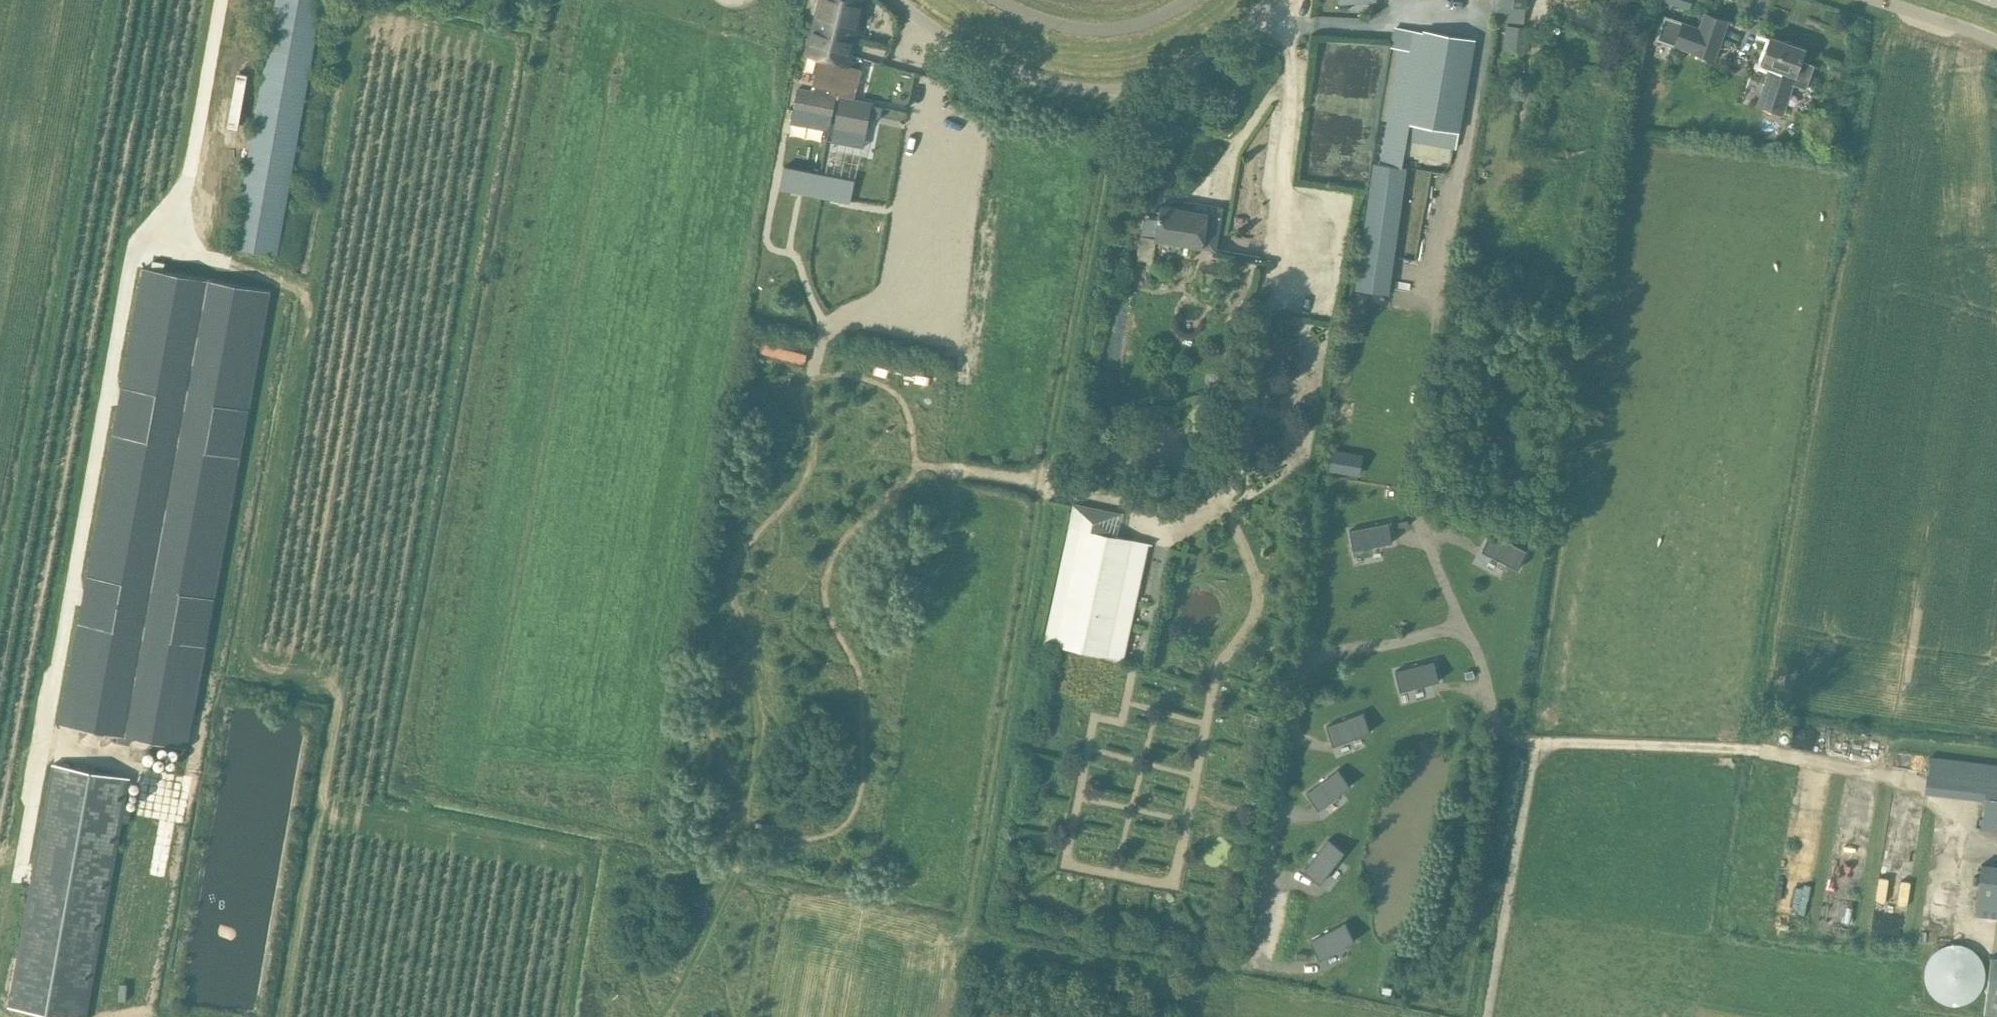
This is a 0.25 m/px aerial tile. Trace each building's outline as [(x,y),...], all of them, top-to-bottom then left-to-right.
[(232,247),(278,255),(322,0),(274,0),(232,247)] [(806,57),(819,60),(817,71),(813,86),(832,91),(832,93),(831,93),(830,96),(836,97),(837,92),(841,93),(840,99),(835,122),(834,125),(867,132),(871,116),(881,118),(883,107),(864,103),(854,101),(858,89),(863,69),(856,67),(847,65),(861,16),(865,0),(821,0),(820,4),(806,57)] [(1493,11),(1501,11),(1500,20),(1503,20),(1524,22),(1526,6),(1527,0),(1494,0),(1493,11)] [(1689,8),(1692,0),(1665,0),(1689,8)] [(1698,28),(1692,51),(1715,59),(1728,21),(1705,13),(1700,29),(1698,28)] [(1665,16),(1657,39),(1692,51),(1698,28),(1665,16)] [(1529,28),(1507,26),(1505,48),(1527,50),(1529,28)] [(1388,118),(1379,164),(1400,168),(1403,153),(1450,162),(1452,148),(1455,148),(1475,41),(1423,32),(1423,33),(1404,29),(1388,118)] [(1771,67),(1758,105),(1784,114),(1796,81),(1808,86),(1814,67),(1818,68),(1818,66),(1801,61),(1806,49),(1771,37),(1767,49),(1761,47),(1760,49),(1762,50),(1759,58),(1763,60),(1762,63),(1771,67)] [(836,97),(830,96),(797,89),(791,123),(830,130),(836,97)] [(785,166),(780,189),(851,203),(855,180),(785,166)] [(1223,208),(1195,203),(1193,210),(1161,205),(1155,239),(1215,250),(1223,208)] [(1155,238),(1140,236),(1137,260),(1151,262),(1155,238)] [(270,291),(142,268),(59,724),(187,747),(270,291)] [(808,352),(762,341),(759,354),(805,365),(808,352)] [(1361,455),(1334,451),(1331,471),(1358,476),(1361,455)] [(1072,517),(1045,643),(1124,660),(1149,545),(1152,545),(1153,544),(1095,532),(1096,524),(1112,518),(1113,512),(1075,504),(1072,517)] [(1389,522),(1350,530),(1354,550),(1393,542),(1389,522)] [(1492,532),(1482,551),(1518,569),(1528,551),(1492,532)] [(1434,661),(1395,671),(1400,691),(1440,681),(1434,661)] [(1364,712),(1326,726),(1334,745),(1371,731),(1364,712)] [(1930,756),(1925,794),(1983,801),(1980,829),(1996,831),(1996,765),(1930,756)] [(53,763),(10,1006),(72,1016),(87,1016),(130,777),(53,763)] [(1339,769),(1307,793),(1319,809),(1351,785),(1339,769)] [(1981,862),(1973,912),(1996,915),(1996,865),(1981,862)] [(1880,875),(1877,898),(1909,903),(1913,880),(1880,875)] [(1791,920),(1797,881),(1783,878),(1776,918),(1791,920)] [(1958,945),(1955,945),(1953,945),(1950,945),(1947,946),(1945,947),(1942,948),(1940,949),(1938,950),(1936,952),(1934,954),(1932,956),(1930,958),(1929,960),(1928,962),(1927,965),(1926,967),(1925,970),(1925,973),(1925,975),(1925,978),(1925,980),(1926,983),(1927,986),(1928,988),(1929,990),(1930,993),(1932,995),(1934,997),(1936,998),(1938,1000),(1940,1001),(1942,1003),(1945,1004),(1947,1005),(1950,1005),(1953,1005),(1955,1006),(1958,1005),(1961,1005),(1963,1004),(1966,1004),(1968,1003),(1970,1001),(1973,1000),(1975,998),(1977,997),(1979,995),(1980,993),(1982,990),(1983,988),(1984,986),(1985,983),(1985,980),(1986,978),(1986,975),(1986,973),(1985,970),(1985,967),(1984,965),(1983,962),(1982,960),(1980,958),(1979,956),(1977,954),(1975,952),(1973,950),(1970,949),(1968,948),(1966,947),(1963,946),(1961,945),(1958,945)] [(1993,954),(1986,1013),(1996,1014),(1996,955),(1993,954)]
